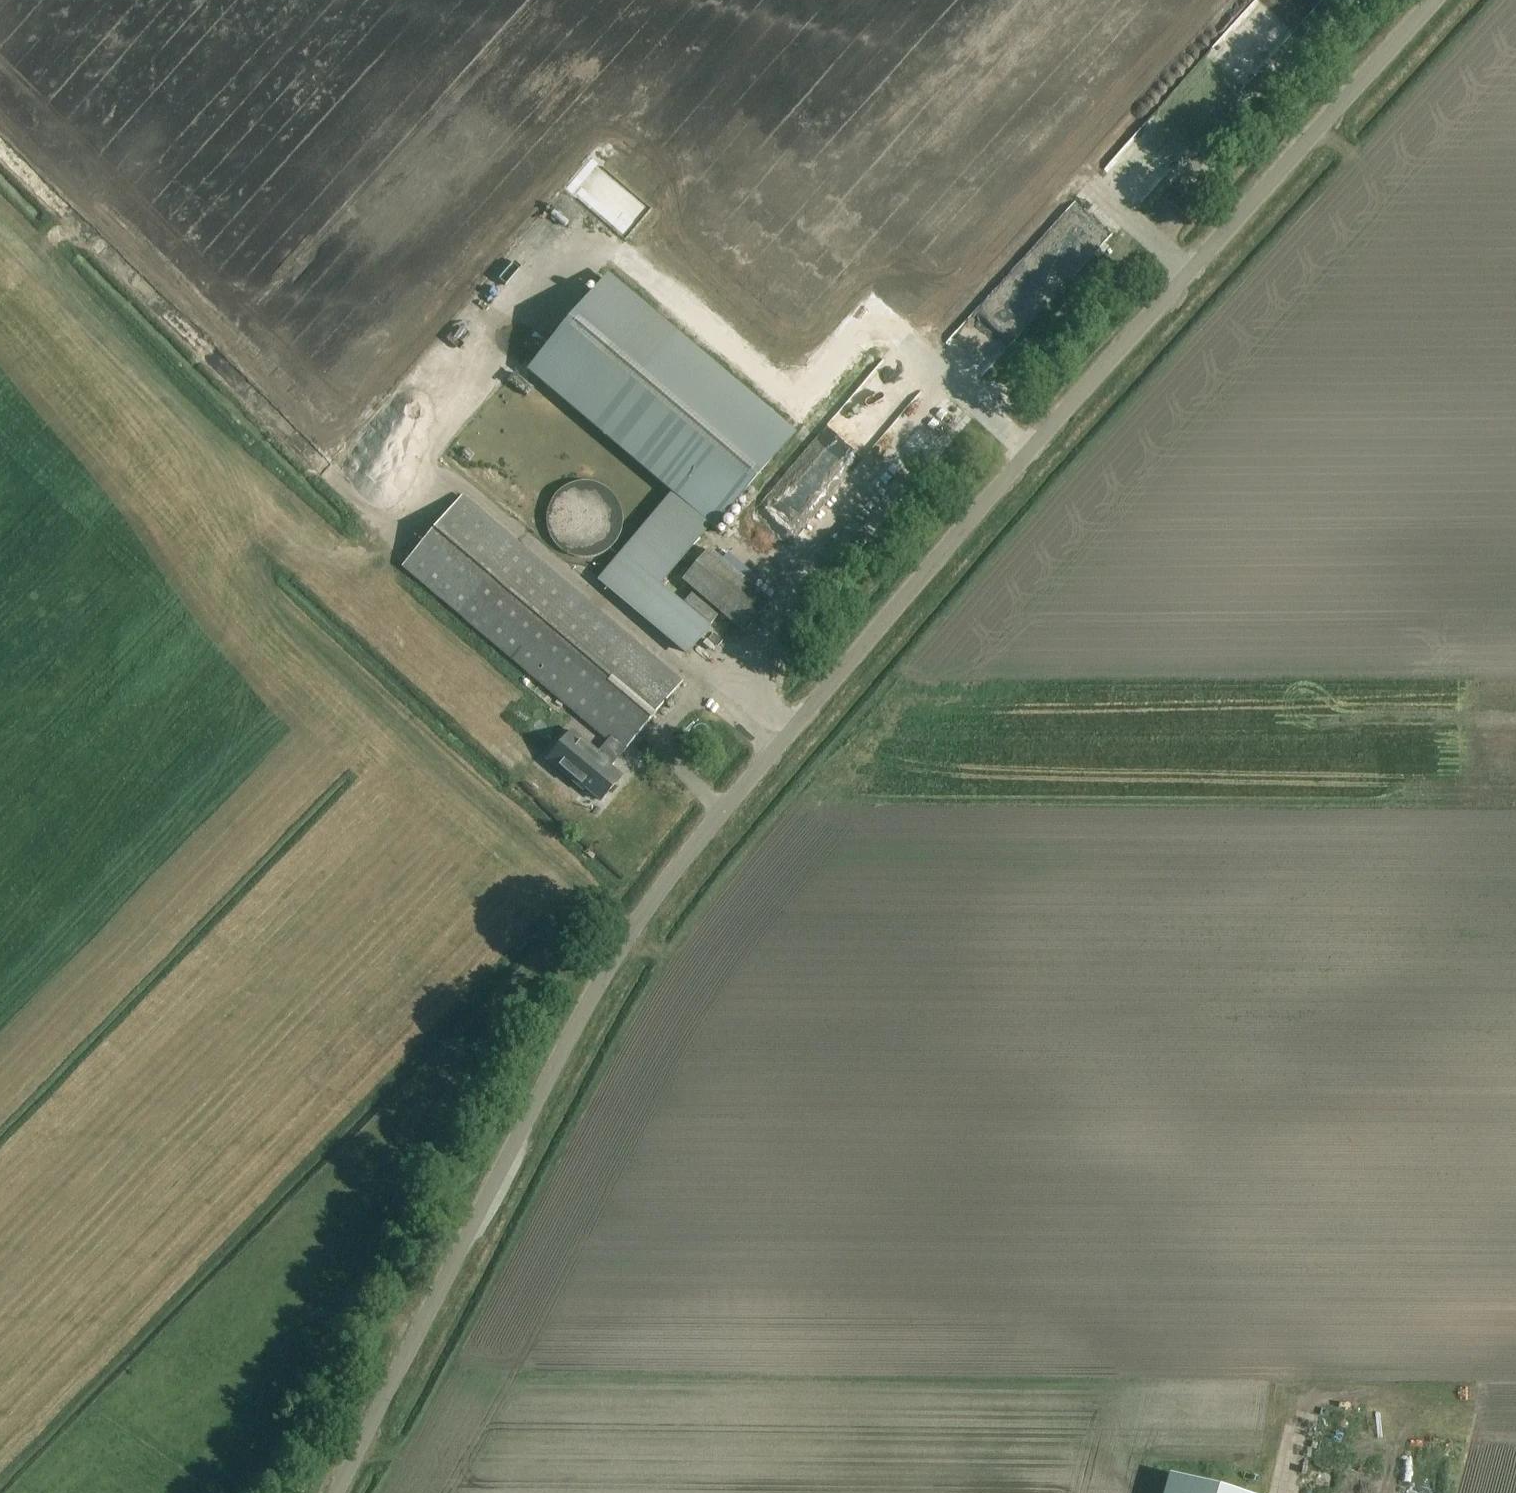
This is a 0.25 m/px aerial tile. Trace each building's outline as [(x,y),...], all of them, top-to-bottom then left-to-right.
[(1225,77),(1164,158),(1180,171),(1242,89),(1225,77)] [(1138,180),(1128,190),(1143,206),(1153,197),(1138,180)] [(1016,318),(1041,337),(1101,262),(1076,242),(1016,318)] [(954,344),(1004,279),(986,265),(984,267),(967,254),(919,317),(954,344)] [(600,582),(684,653),(695,639),(696,641),(709,625),(663,587),(713,527),(718,531),(799,435),(609,276),(529,372),(674,493),(600,582)] [(881,424),(932,371),(906,347),(832,424),(837,430),(831,436),(840,444),(828,457),(838,467),(833,472),(836,475),(884,426),(881,424)] [(945,397),(909,445),(926,458),(962,410),(945,397)] [(391,483),(412,501),(434,475),(413,457),(391,483)] [(592,483),(578,483),(565,489),(555,498),(548,511),(547,525),(551,539),(560,550),(572,557),(586,559),(600,557),(612,549),(620,538),(624,524),(623,510),(616,498),(605,488),(592,483)] [(759,524),(777,542),(807,512),(789,494),(759,524)] [(607,766),(678,682),(461,501),(402,570),(604,740),(593,754),(587,749),(564,777),(579,791),(582,788),(597,800),(618,775),(607,766)] [(745,635),(772,604),(710,551),(683,582),(745,635)] [(593,562),(585,569),(595,581),(603,574),(593,562)] [(558,742),(572,755),(593,733),(579,720),(558,742)] [(1233,1492),(1156,1470),(1149,1492),(1233,1492)]
